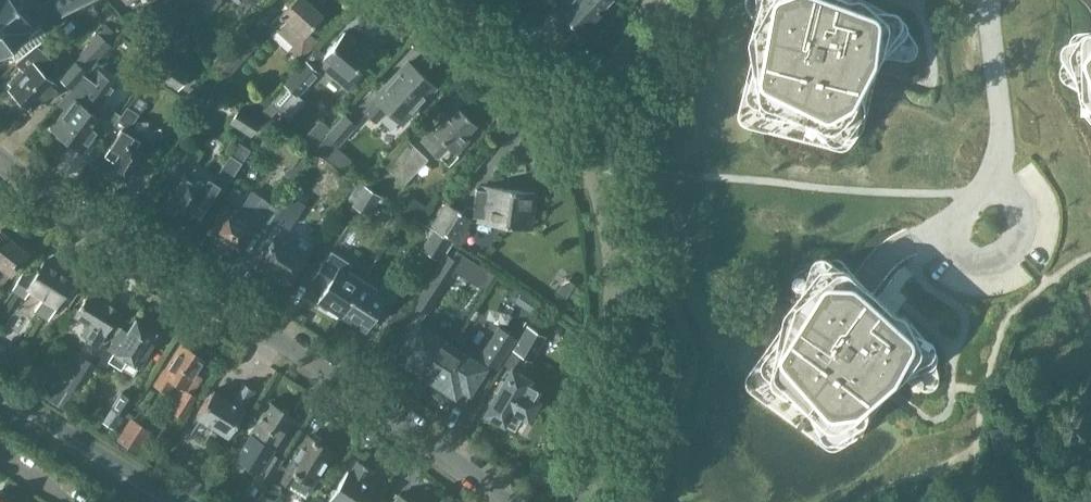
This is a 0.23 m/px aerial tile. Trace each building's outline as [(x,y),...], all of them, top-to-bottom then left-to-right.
[(41,25),(50,35),(66,20),(62,13),(89,0),(48,0),(40,5),(36,0),(0,0),(0,57),(41,25)] [(155,5),(161,16),(178,8),(175,0),(164,0),(155,5)] [(211,13),(223,1),(222,0),(221,0),(196,0),(211,13)] [(270,25),(293,47),(290,50),(301,59),(317,41),(308,32),(324,16),(307,0),(293,0),(270,25)] [(559,13),(571,25),(582,36),(608,9),(605,6),(611,0),(572,0),(559,13)] [(863,123),(864,120),(869,103),(875,81),(881,60),(881,59),(882,59),(882,58),(883,57),(891,50),(894,47),(896,46),(902,40),(903,39),(905,38),(905,37),(906,35),(906,34),(906,32),(905,29),(905,27),(904,26),(903,25),(903,24),(902,23),(901,22),(900,22),(899,21),(893,18),(878,12),(867,7),(857,3),(855,2),(853,2),(852,2),(851,2),(850,2),(848,3),(847,4),(846,5),(845,6),(826,1),(825,0),(764,0),(763,5),(762,9),(761,14),(761,17),(761,21),(761,24),(760,28),(760,31),(759,34),(757,38),(756,41),(756,43),(756,45),(756,47),(756,48),(757,50),(752,69),(748,85),(747,91),(745,97),(744,102),(743,105),(743,107),(743,109),(743,111),(744,112),(748,120),(750,123),(752,125),(754,126),(755,126),(758,127),(763,129),(774,132),(790,136),(818,143),(838,148),(840,148),(841,148),(844,147),(845,147),(846,146),(847,145),(852,141),(856,137),(859,133),(860,132),(861,131),(861,130),(862,128),(862,125),(863,123)] [(98,33),(77,56),(90,68),(111,45),(109,43),(115,36),(112,34),(104,27),(99,34),(98,33)] [(246,31),(229,50),(221,58),(215,64),(228,77),(242,62),(259,45),(246,31)] [(318,47),(305,62),(319,73),(322,69),(348,91),(363,74),(357,69),(370,54),(344,33),(326,54),(318,47)] [(1073,54),(1073,55),(1073,58),(1074,61),(1075,65),(1077,71),(1079,77),(1082,85),(1085,90),(1089,103),(1090,108),(1090,109),(1090,41),(1081,44),(1078,46),(1076,48),(1074,50),(1073,54)] [(15,65),(21,71),(9,84),(12,87),(9,90),(31,111),(42,99),(46,103),(57,90),(55,88),(58,85),(48,76),(58,66),(48,56),(36,47),(15,65)] [(139,84),(141,85),(156,94),(166,78),(180,87),(188,74),(166,60),(159,55),(139,84)] [(77,56),(58,77),(71,89),(84,74),(90,68),(77,56)] [(305,62),(270,103),(290,120),(305,101),(299,96),(319,73),(305,62)] [(409,63),(364,112),(376,124),(392,107),(404,119),(434,86),(409,63)] [(60,114),(49,128),(55,132),(58,135),(58,139),(65,144),(69,143),(81,152),(104,121),(93,113),(112,88),(95,75),(91,79),(84,74),(71,89),(58,103),(65,108),(60,114)] [(268,102),(257,114),(265,121),(276,110),(268,102)] [(103,115),(114,123),(120,114),(109,106),(103,115)] [(449,111),(421,141),(437,157),(447,147),(456,155),(469,141),(466,137),(477,125),(457,107),(451,113),(449,111)] [(118,122),(124,126),(103,158),(101,157),(95,167),(111,176),(112,174),(126,183),(152,142),(129,127),(137,115),(127,108),(118,122)] [(240,108),(238,111),(229,123),(251,137),(261,121),(240,108)] [(326,135),(329,138),(321,146),(329,154),(337,146),(338,147),(357,126),(344,115),(326,135)] [(301,152),(271,131),(260,147),(291,167),(286,174),(295,180),(310,158),(301,152)] [(166,209),(182,219),(188,217),(191,213),(200,218),(216,193),(221,196),(250,151),(238,143),(213,182),(208,178),(205,183),(198,179),(196,182),(188,176),(166,209)] [(428,159),(423,155),(410,143),(386,168),(404,185),(419,169),(428,159)] [(182,149),(181,151),(167,171),(180,180),(195,158),(182,149)] [(385,194),(372,186),(371,186),(368,184),(354,206),(369,216),(380,197),(382,199),(385,194)] [(465,205),(460,213),(447,204),(433,227),(460,244),(468,231),(465,229),(471,219),(470,219),(472,216),(477,216),(476,222),(522,228),(524,212),(532,213),(535,193),(481,187),(480,190),(476,189),(473,207),(465,205)] [(251,190),(237,212),(223,204),(205,233),(212,237),(210,240),(232,254),(235,250),(241,254),(257,229),(264,234),(279,209),(251,190)] [(290,195),(274,219),(290,229),(305,205),(290,195)] [(413,198),(406,210),(421,220),(429,208),(413,198)] [(430,227),(434,221),(425,215),(421,221),(430,227)] [(421,249),(439,260),(451,241),(431,228),(428,233),(430,235),(421,249)] [(10,276),(19,264),(28,252),(1,231),(0,232),(0,288),(10,276)] [(277,234),(259,262),(255,268),(286,287),(290,282),(293,284),(315,249),(293,235),(288,241),(277,234)] [(457,250),(452,259),(446,255),(413,305),(427,315),(457,270),(469,278),(478,264),(457,250)] [(353,264),(331,251),(326,260),(324,259),(312,278),(326,287),(319,300),(342,315),(363,282),(348,272),(353,264)] [(43,299),(37,307),(35,312),(48,320),(73,281),(44,262),(33,279),(23,272),(12,291),(25,299),(30,291),(43,299)] [(855,437),(899,380),(901,378),(929,368),(933,362),(934,359),(934,354),(929,348),(898,316),(894,314),(890,314),(887,315),(871,304),(871,302),(871,297),(869,294),(835,270),(831,268),(828,268),(824,269),(821,271),(819,274),(812,290),(810,293),(791,316),(791,317),(789,322),(755,370),(753,373),(753,376),(755,388),(756,392),(757,393),(829,446),(832,446),(834,446),(852,439),(855,437)] [(363,282),(342,315),(366,330),(373,319),(380,324),(394,302),(393,301),(397,295),(384,287),(380,292),(363,282)] [(88,294),(82,305),(74,317),(88,326),(81,336),(99,348),(107,335),(106,334),(120,310),(106,301),(104,304),(88,294)] [(107,350),(106,350),(96,366),(103,371),(109,362),(121,369),(126,362),(138,369),(159,335),(136,320),(128,332),(121,327),(107,350)] [(417,370),(431,379),(453,344),(417,321),(399,349),(397,349),(392,358),(415,373),(417,370)] [(479,356),(497,368),(517,337),(499,325),(479,356)] [(515,352),(530,361),(544,336),(529,327),(515,352)] [(0,370),(10,355),(1,350),(4,345),(0,343),(0,370)] [(453,344),(431,379),(444,388),(443,391),(453,398),(455,395),(463,401),(487,366),(453,344)] [(175,384),(184,390),(186,388),(192,393),(202,378),(198,375),(207,361),(183,346),(156,388),(167,395),(175,384)] [(18,354),(6,374),(17,381),(29,361),(18,354)] [(77,354),(48,400),(66,411),(75,396),(77,397),(96,366),(93,364),(77,354)] [(37,394),(47,379),(39,374),(42,369),(31,362),(19,382),(37,394)] [(533,380),(514,369),(487,414),(514,430),(523,416),(527,419),(537,402),(535,400),(541,391),(530,384),(533,380)] [(228,439),(228,438),(233,441),(241,428),(236,425),(246,410),(244,409),(256,392),(243,384),(232,402),(214,391),(196,419),(228,439)] [(171,409),(184,418),(199,397),(192,393),(186,388),(184,390),(171,409)] [(121,393),(111,410),(103,423),(115,431),(124,417),(134,401),(121,393)] [(264,465),(272,453),(294,418),(270,403),(251,433),(240,450),(264,465)] [(117,439),(137,452),(152,429),(131,416),(117,439)] [(283,484),(291,489),(292,487),(305,496),(333,452),(309,437),(288,469),(281,465),(257,501),(272,501),(283,484)] [(254,482),(264,488),(269,480),(282,459),(272,453),(264,465),(254,482)] [(329,501),(370,501),(377,490),(366,483),(373,471),(358,461),(350,473),(348,472),(329,501)] [(191,491),(199,496),(206,485),(198,480),(191,491)]
